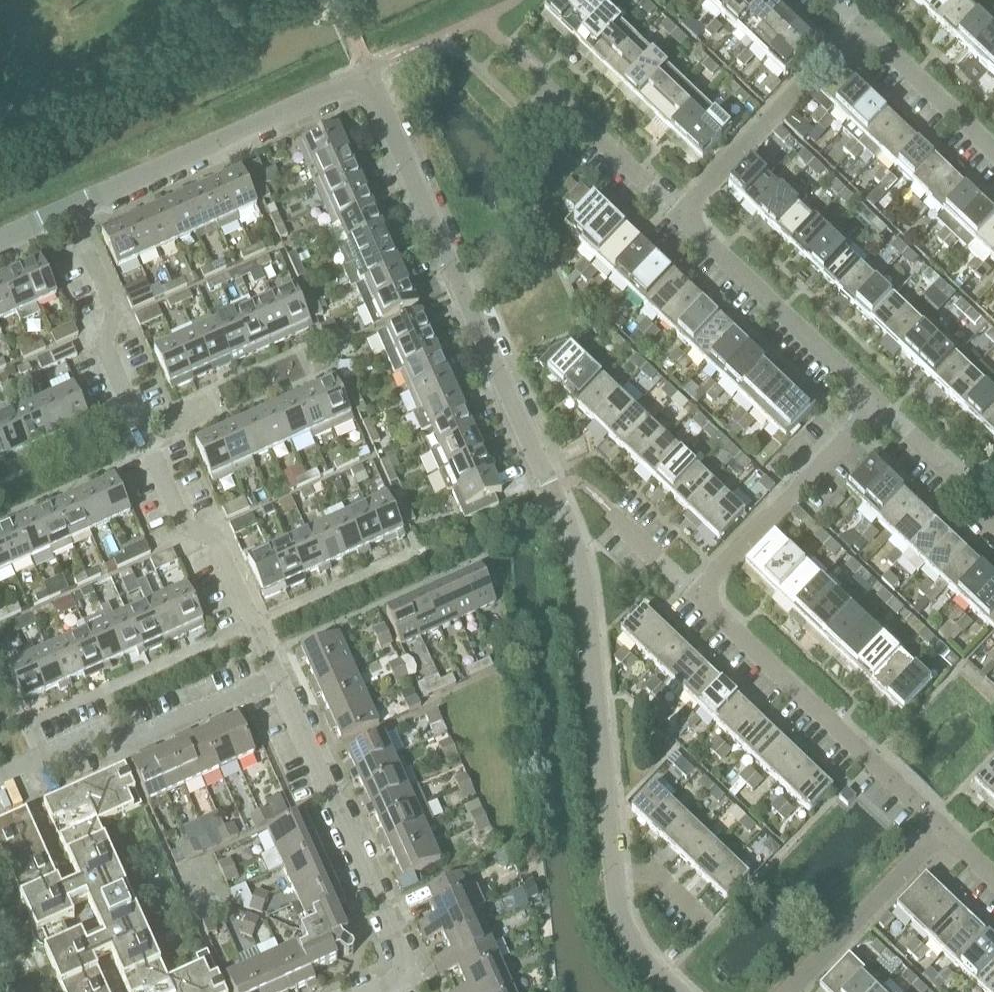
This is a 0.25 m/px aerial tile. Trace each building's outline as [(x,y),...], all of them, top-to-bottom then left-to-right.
[(545,11),(561,26),(586,0),(555,0),(545,11)] [(595,0),(586,0),(561,26),(576,41),(606,11),(595,0)] [(646,0),(640,5),(651,15),(656,9),(646,0)] [(721,14),(735,0),(707,0),(721,14)] [(721,14),(737,29),(765,0),(735,0),(721,14)] [(775,0),(765,0),(737,29),(753,44),(782,13),(774,6),(777,2),(775,0)] [(924,9),(933,0),(915,0),(924,9)] [(940,24),(963,0),(933,0),(924,9),(940,24)] [(974,0),(963,0),(940,24),(956,39),(984,10),(974,0)] [(956,39),(972,54),(993,30),(993,14),(992,12),(993,10),(993,7),(990,4),(984,10),(956,39)] [(621,25),(606,11),(576,41),(592,56),(606,41),(621,25)] [(790,21),(782,13),(753,44),(768,59),(801,25),(794,18),(790,21)] [(700,26),(705,31),(715,21),(709,16),(700,26)] [(677,29),(667,20),(662,26),(671,35),(677,29)] [(715,21),(705,31),(711,37),(721,27),(715,21)] [(637,40),(621,25),(606,41),(592,56),(608,71),(637,40)] [(808,32),(801,25),(768,59),(785,75),(814,44),(805,35),(808,32)] [(687,39),(677,29),(671,35),(682,45),(687,39)] [(987,68),(993,61),(993,30),(972,54),(987,68)] [(652,55),(637,40),(608,71),(624,86),(652,55)] [(737,61),(746,51),(741,46),(731,56),(737,61)] [(708,59),(699,50),(693,56),(703,65),(708,59)] [(742,67),(752,57),(746,51),(737,61),(742,67)] [(668,70),(652,55),(624,86),(639,100),(668,70)] [(719,69),(708,59),(703,65),(713,75),(719,69)] [(827,115),(834,108),(856,84),(840,69),(819,91),(816,89),(809,97),(827,115)] [(668,70),(639,100),(655,116),(684,85),(668,70)] [(771,94),(781,84),(775,78),(765,89),(771,94)] [(739,89),(730,80),(724,85),(734,94),(739,89)] [(872,99),(856,84),(834,108),(849,122),(872,99)] [(700,100),(684,85),(655,116),(670,131),(700,100)] [(750,99),(739,89),(734,94),(744,105),(750,99)] [(887,114),(872,99),(849,122),(850,123),(843,131),(853,140),(843,150),(848,154),(858,144),(864,137),(887,114)] [(715,114),(700,100),(670,131),(685,145),(715,114)] [(803,140),(812,131),(793,113),(784,122),(803,140)] [(732,131),(715,114),(685,145),(702,161),(732,131)] [(864,137),(858,144),(848,154),(855,161),(864,150),(874,159),(880,152),(903,129),(887,114),(864,137)] [(823,131),(833,121),(827,115),(817,125),(823,131)] [(307,166),(348,148),(339,128),(333,131),(329,122),(309,132),(312,140),(298,146),(307,166)] [(812,131),(807,136),(815,144),(826,133),(825,132),(823,131),(817,125),(812,131)] [(790,137),(780,127),(774,133),(784,143),(790,137)] [(919,144),(903,129),(880,152),(896,167),(919,144)] [(934,159),(919,144),(896,167),(912,182),(934,159)] [(316,186),(356,168),(348,148),(307,166),(316,186)] [(814,159),(804,151),(799,156),(808,165),(814,159)] [(729,186),(745,201),(767,177),(767,178),(774,170),(755,152),(748,160),(750,163),(729,186)] [(824,170),(814,159),(808,165),(819,175),(824,170)] [(950,174),(934,159),(912,182),(928,198),(950,174)] [(265,172),(260,161),(248,166),(258,189),(266,185),(267,185),(281,179),(275,167),(265,172)] [(325,205),(365,187),(356,168),(316,186),(325,205)] [(875,180),(880,185),(890,174),(884,169),(875,180)] [(257,205),(242,171),(221,181),(236,214),(257,205)] [(890,174),(880,185),(886,190),(896,180),(890,174)] [(966,189),(950,174),(928,198),(943,212),(966,189)] [(783,192),(767,178),(767,177),(745,201),(760,216),(783,192)] [(845,189),(836,180),(830,186),(839,195),(845,189)] [(221,181),(201,190),(216,223),(236,214),(221,181)] [(760,216),(776,231),(798,208),(807,199),(791,184),(783,193),(783,192),(760,216)] [(263,200),(271,196),(266,185),(258,189),(263,200)] [(565,229),(582,245),(614,211),(607,204),(604,207),(580,186),(566,201),(572,207),(568,211),(568,218),(573,222),(565,229)] [(374,208),(374,207),(365,187),(325,205),(334,226),(374,208)] [(856,200),(845,189),(839,195),(850,205),(856,200)] [(938,239),(943,244),(952,234),(959,227),(981,204),(966,189),(943,212),(944,213),(936,221),(946,230),(938,239)] [(181,198),(196,232),(216,223),(201,190),(181,198)] [(181,198),(161,207),(177,241),(196,232),(181,198)] [(906,209),(911,215),(921,205),(916,199),(906,209)] [(952,234),(943,244),(949,250),(958,241),(967,250),(993,222),(993,216),(981,204),(959,227),(952,234)] [(339,247),(350,243),(383,227),(383,228),(388,226),(379,205),(374,207),(374,208),(334,226),(328,229),(337,248),(338,247),(339,247)] [(921,205),(911,215),(917,220),(927,210),(921,205)] [(142,216),(157,250),(177,241),(161,207),(142,216)] [(814,222),(798,208),(776,231),(791,245),(814,222)] [(877,219),(867,210),(861,216),(871,225),(877,219)] [(621,218),(614,211),(582,245),(597,259),(626,229),(618,221),(621,218)] [(276,227),(283,224),(279,214),(271,217),(276,227)] [(142,216),(123,225),(138,258),(157,250),(142,216)] [(887,229),(877,219),(871,225),(881,235),(887,229)] [(830,237),(814,222),(791,245),(807,261),(830,237)] [(967,250),(978,260),(969,269),(974,274),(975,275),(984,265),(985,265),(991,258),(990,257),(993,253),(993,222),(967,250)] [(289,236),(283,224),(276,227),(281,239),(289,236)] [(138,258),(123,225),(102,234),(117,267),(138,258)] [(392,247),(383,228),(383,227),(350,243),(339,247),(347,267),(358,262),(392,247)] [(635,237),(626,229),(597,259),(613,274),(645,240),(638,234),(635,237)] [(836,230),(830,237),(807,261),(823,276),(852,245),(836,230)] [(613,274),(628,289),(658,259),(649,251),(653,247),(645,240),(613,274)] [(908,249),(898,240),(893,246),(902,255),(908,249)] [(251,249),(254,256),(266,251),(263,243),(251,249)] [(868,260),(852,245),(823,276),(839,291),(861,267),(868,260)] [(565,262),(575,252),(569,246),(560,256),(565,262)] [(356,287),(367,282),(401,267),(392,247),(358,262),(347,267),(343,268),(353,288),(356,287)] [(244,261),(254,256),(251,249),(241,253),(244,261)] [(918,259),(908,249),(902,255),(913,265),(918,259)] [(289,256),(294,267),(301,264),(296,253),(289,256)] [(260,269),(272,264),(269,257),(257,262),(260,269)] [(666,267),(658,259),(628,289),(644,305),(677,271),(669,263),(666,267)] [(36,304),(37,304),(56,295),(41,261),(21,270),(36,304)] [(212,266),(215,273),(227,268),(224,261),(212,266)] [(575,271),(580,276),(590,266),(585,261),(575,271)] [(250,274),(260,269),(257,262),(247,266),(250,274)] [(299,279),(306,275),(301,264),(294,267),(299,279)] [(984,265),(975,275),(980,280),(990,270),(985,265),(984,265)] [(201,271),(204,278),(215,273),(212,266),(201,271)] [(580,276),(587,282),(596,272),(590,266),(580,276)] [(410,286),(401,267),(367,282),(356,287),(365,306),(410,286)] [(877,282),(861,267),(839,291),(854,306),(877,282)] [(21,270),(1,279),(16,313),(21,323),(41,314),(37,304),(36,304),(21,270)] [(939,279),(930,270),(924,276),(934,285),(939,279)] [(644,305),(659,319),(689,288),(681,281),(684,277),(677,271),(644,305)] [(229,274),(218,279),(221,287),(233,281),(229,274)] [(16,313),(1,279),(0,280),(0,320),(16,313)] [(172,284),(175,291),(187,286),(184,279),(172,284)] [(210,291),(221,287),(218,279),(207,284),(210,291)] [(950,289),(939,279),(934,285),(944,295),(950,289)] [(285,292),(273,298),(291,337),(311,327),(291,281),(282,285),(285,292)] [(892,297),(877,282),(854,306),(870,321),(892,297)] [(165,296),(175,291),(172,284),(162,289),(165,296)] [(374,327),(419,307),(410,286),(365,306),(374,327)] [(659,319),(675,334),(708,300),(701,293),(697,296),(689,288),(659,319)] [(150,289),(128,299),(133,310),(155,300),(150,289)] [(607,301),(612,306),(622,296),(616,291),(607,301)] [(190,292),(178,297),(181,304),(193,299),(190,292)] [(311,307),(319,304),(314,292),(306,296),(311,307)] [(171,309),(181,304),(178,297),(168,302),(171,309)] [(908,312),(892,297),(870,321),(886,336),(908,312)] [(271,346),(291,337),(273,298),(253,307),(271,346)] [(675,334),(692,349),(721,319),(712,310),(715,307),(708,300),(675,334)] [(971,310),(961,300),(955,306),(966,315),(971,310)] [(324,315),(319,304),(311,307),(316,318),(324,315)] [(135,316),(140,328),(163,317),(158,306),(135,316)] [(271,346),(253,307),(234,315),(251,355),(271,346)] [(981,319),(971,310),(966,315),(976,325),(981,319)] [(924,327),(908,312),(886,336),(902,351),(924,327)] [(379,334),(388,354),(410,344),(431,334),(422,314),(379,334)] [(234,315),(214,324),(231,363),(251,355),(234,315)] [(231,363),(214,324),(211,316),(191,325),(195,333),(212,372),(231,363)] [(729,327),(721,319),(692,349),(707,364),(740,330),(732,323),(729,327)] [(931,320),(924,327),(902,351),(917,366),(940,342),(947,335),(931,320)] [(638,331),(643,336),(653,326),(648,321),(638,331)] [(56,345),(79,335),(74,323),(51,334),(56,345)] [(610,340),(616,335),(606,325),(600,331),(610,340)] [(659,332),(653,326),(643,336),(649,342),(659,332)] [(355,336),(352,329),(345,332),(348,340),(355,336)] [(707,364),(723,379),(752,349),(743,341),(747,337),(740,330),(707,364)] [(348,340),(345,332),(334,337),(337,345),(348,340)] [(193,381),(212,372),(195,333),(175,342),(193,381)] [(440,354),(431,334),(410,344),(388,354),(397,374),(401,372),(406,369),(440,354)] [(626,344),(616,335),(610,340),(620,350),(626,344)] [(43,342),(32,347),(35,354),(46,349),(43,342)] [(193,381),(175,342),(155,351),(172,390),(193,381)] [(955,357),(940,342),(917,366),(933,381),(955,357)] [(545,375),(562,391),(588,364),(566,343),(552,350),(539,364),(548,373),(545,375)] [(49,355),(54,366),(78,356),(72,345),(49,355)] [(343,357),(354,352),(351,345),(339,350),(343,357)] [(35,354),(32,347),(21,352),(24,359),(35,354)] [(723,379),(738,394),(771,360),(763,353),(760,356),(752,349),(723,379)] [(669,361),(675,367),(685,356),(679,351),(669,361)] [(415,389),(449,374),(440,354),(406,369),(401,372),(409,392),(415,389)] [(37,360),(42,372),(54,366),(49,355),(37,360)] [(641,370),(647,364),(637,355),(631,361),(641,370)] [(685,356),(675,367),(681,372),(691,362),(685,356)] [(971,372),(955,357),(933,381),(948,395),(971,372)] [(738,394),(754,409),(783,379),(775,370),(778,367),(771,360),(738,394)] [(971,372),(948,395),(965,411),(987,387),(993,380),(993,376),(980,363),(971,372)] [(32,371),(29,364),(18,369),(21,376),(32,371)] [(603,378),(588,364),(562,391),(577,406),(603,378)] [(657,374),(647,364),(641,370),(652,380),(657,374)] [(458,394),(449,374),(415,389),(424,409),(458,394)] [(603,378),(577,406),(593,420),(619,393),(603,378)] [(754,409),(770,424),(802,390),(795,383),(791,386),(783,379),(754,409)] [(351,394),(358,391),(353,380),(346,383),(351,394)] [(965,411),(980,425),(993,411),(993,380),(987,387),(965,411)] [(352,415),(351,415),(335,381),(314,390),(333,431),(355,422),(352,415)] [(701,391),(707,396),(716,386),(711,381),(701,391)] [(673,400),(678,394),(668,385),(663,391),(673,400)] [(722,392),(716,386),(707,396),(712,402),(722,392)] [(91,426),(74,387),(54,396),(69,430),(82,424),(85,429),(91,426)] [(314,390),(295,399),(310,432),(309,433),(313,440),(333,431),(314,390)] [(770,424),(779,433),(772,441),(775,443),(766,453),(765,452),(757,461),(763,468),(799,431),(797,428),(815,409),(806,400),(809,397),(802,390),(770,424)] [(363,402),(358,391),(351,394),(356,405),(363,402)] [(635,409),(619,393),(593,420),(609,436),(635,409)] [(433,428),(466,413),(458,394),(424,409),(413,414),(422,434),(433,429),(433,428)] [(688,404),(678,394),(673,400),(683,410),(688,404)] [(55,436),(69,430),(54,396),(34,405),(52,445),(58,443),(55,436)] [(309,433),(310,432),(295,399),(276,407),(291,441),(309,433)] [(52,445),(34,405),(14,414),(33,454),(52,445)] [(270,450),(291,441),(276,407),(255,416),(270,450)] [(624,451),(650,424),(635,409),(609,436),(624,451)] [(732,421),(738,426),(747,416),(742,411),(732,421)] [(980,425),(993,439),(993,411),(980,425)] [(476,434),(466,413),(433,428),(442,449),(476,434)] [(12,463),(33,454),(14,414),(0,420),(0,435),(12,463)] [(704,430),(710,424),(700,415),(694,421),(704,430)] [(251,459),(270,450),(255,416),(236,425),(251,459)] [(753,421),(747,416),(738,426),(744,432),(753,421)] [(368,434),(376,431),(371,419),(363,423),(368,434)] [(666,439),(650,424),(624,451),(640,466),(666,439)] [(720,434),(710,424),(704,430),(715,440),(720,434)] [(251,459),(236,425),(216,434),(235,476),(255,467),(251,459)] [(381,442),(376,431),(368,434),(373,445),(381,442)] [(216,434),(195,444),(214,485),(235,476),(216,434)] [(440,473),(451,468),(484,453),(476,434),(442,449),(431,454),(440,473)] [(3,459),(6,466),(12,463),(0,435),(0,460),(3,459)] [(656,481),(682,453),(666,439),(640,466),(656,481)] [(735,460),(741,454),(731,445),(726,451),(735,460)] [(356,453),(345,458),(348,465),(360,460),(356,453)] [(493,473),(484,453),(451,468),(440,473),(449,493),(452,492),(460,488),(493,473)] [(697,468),(682,453),(656,481),(672,496),(697,468)] [(751,464),(741,454),(735,460),(746,470),(751,464)] [(345,458),(334,463),(337,470),(348,465),(345,458)] [(393,470),(388,459),(381,462),(386,474),(393,470)] [(862,505),(891,474),(884,468),(881,472),(872,463),(846,490),(862,505)] [(362,466),(351,472),(354,479),(365,473),(362,466)] [(687,510),(713,483),(697,468),(672,496),(687,510)] [(398,481),(393,470),(386,474),(394,493),(402,490),(398,481)] [(306,476),(309,483),(320,478),(317,471),(306,476)] [(465,521),(499,505),(494,496),(502,493),(493,473),(460,488),(452,492),(465,521)] [(862,505),(878,520),(903,493),(896,486),(899,482),(891,474),(862,505)] [(306,476),(295,481),(298,488),(309,483),(306,476)] [(759,483),(769,492),(775,487),(765,477),(759,483)] [(115,479),(95,489),(110,522),(130,513),(115,479)] [(333,484),(338,496),(346,493),(341,481),(333,484)] [(729,498),(713,483),(687,510),(703,526),(729,498)] [(90,531),(110,522),(95,489),(75,497),(90,531)] [(301,494),(304,501),(315,496),(312,489),(301,494)] [(903,493),(878,520),(894,535),(923,505),(916,498),(912,501),(903,493)] [(253,494),(245,498),(250,509),(258,506),(253,494)] [(827,505),(833,511),(843,500),(837,495),(827,505)] [(75,497),(55,506),(70,540),(71,540),(90,531),(75,497)] [(296,509),(291,497),(279,503),(285,514),(296,509)] [(405,536),(388,497),(367,507),(382,540),(396,534),(398,539),(405,536)] [(227,519),(250,509),(245,498),(222,508),(227,519)] [(404,513),(411,510),(406,498),(398,502),(404,513)] [(729,498),(703,526),(719,541),(745,514),(729,498)] [(909,550),(935,523),(927,515),(930,512),(923,505),(894,535),(909,550)] [(71,540),(70,540),(55,506),(36,515),(51,549),(50,549),(53,556),(74,547),(71,540)] [(359,557),(365,554),(347,515),(343,506),(323,514),(328,524),(343,558),(356,552),(359,557)] [(275,514),(272,507),(261,511),(264,518),(275,514)] [(367,507),(347,515),(365,554),(371,552),(369,546),(382,540),(367,507)] [(807,516),(796,507),(791,513),(801,522),(807,516)] [(416,521),(411,510),(404,513),(408,524),(416,521)] [(31,557),(50,549),(51,549),(36,515),(16,524),(31,557)] [(230,525),(235,536),(258,526),(253,515),(230,525)] [(856,533),(861,537),(871,527),(866,522),(856,533)] [(909,550),(902,557),(903,557),(902,558),(903,558),(902,559),(917,573),(917,572),(918,573),(925,565),(954,535),(947,528),(944,531),(935,523),(909,550)] [(0,531),(0,541),(11,566),(31,557),(16,524),(0,531)] [(328,524),(308,533),(325,572),(332,569),(329,564),(343,558),(328,524)] [(877,533),(871,527),(861,537),(868,543),(877,533)] [(825,545),(830,539),(821,530),(815,536),(825,545)] [(319,575),(325,572),(308,533),(288,542),(303,575),(317,569),(319,575)] [(746,566),(761,581),(790,550),(774,535),(745,566),(746,566)] [(961,542),(954,535),(925,565),(940,580),(966,553),(958,545),(961,542)] [(123,552),(125,556),(128,564),(151,554),(143,537),(121,547),(123,552)] [(859,552),(868,543),(861,537),(853,546),(854,547),(859,552)] [(841,549),(830,539),(825,545),(835,555),(841,549)] [(11,566),(0,541),(0,571),(11,566)] [(288,542),(269,551),(286,590),(306,581),(303,575),(288,542)] [(286,590),(269,551),(257,556),(254,549),(242,554),(246,562),(249,561),(266,599),(280,592),(286,590)] [(777,596),(806,565),(790,550),(761,581),(777,596)] [(178,562),(173,551),(151,561),(156,572),(178,562)] [(893,568),(902,558),(903,557),(902,557),(897,552),(888,562),(893,568)] [(975,561),(966,553),(940,580),(956,595),(985,564),(978,558),(975,561)] [(117,569),(128,564),(125,556),(114,561),(117,569)] [(856,575),(862,569),(852,560),(847,566),(856,575)] [(956,595),(971,610),(993,586),(993,579),(990,575),(993,572),(985,564),(956,595)] [(792,610),(821,580),(806,565),(777,596),(792,610)] [(482,570),(463,579),(477,611),(496,603),(487,582),(495,579),(490,567),(482,570)] [(98,569),(86,575),(89,582),(101,576),(98,569)] [(872,579),(862,569),(856,575),(867,585),(872,579)] [(134,577),(131,570),(120,575),(123,582),(134,577)] [(889,573),(882,580),(892,590),(899,582),(889,573)] [(78,587),(89,582),(86,575),(75,580),(78,587)] [(463,579),(444,587),(458,620),(477,611),(463,579)] [(162,639),(164,644),(185,635),(167,596),(155,602),(146,580),(137,583),(147,606),(147,605),(163,639),(162,639)] [(808,626),(837,595),(821,580),(792,610),(808,626)] [(928,581),(918,592),(924,597),(934,587),(928,581)] [(971,610),(993,630),(993,631),(993,586),(971,610)] [(58,587),(46,592),(49,599),(61,594),(58,587)] [(167,596),(185,635),(205,626),(188,587),(167,596)] [(444,587),(425,596),(439,628),(458,620),(444,587)] [(940,592),(934,587),(924,597),(930,603),(940,592)] [(94,595),(91,588),(80,593),(84,600),(94,595)] [(887,605),(893,599),(883,590),(878,595),(887,605)] [(35,606),(49,599),(46,592),(32,599),(35,606)] [(824,640),(853,610),(837,595),(808,626),(824,640)] [(77,609),(71,597),(71,596),(52,605),(55,612),(58,617),(77,609)] [(425,596),(406,604),(420,637),(439,628),(425,596)] [(904,609),(893,599),(887,605),(898,615),(904,609)] [(406,604),(387,613),(401,645),(420,637),(406,604)] [(18,605),(7,610),(10,617),(21,612),(18,605)] [(52,605),(33,613),(38,625),(50,619),(48,615),(55,612),(52,605)] [(103,614),(123,656),(137,650),(139,656),(145,653),(128,614),(115,620),(109,605),(101,609),(103,614)] [(149,645),(162,639),(163,639),(147,605),(147,606),(128,614),(145,653),(151,650),(149,645)] [(7,610),(7,609),(6,608),(0,610),(0,621),(10,617),(7,610)] [(637,648),(660,625),(643,609),(640,612),(635,608),(628,615),(633,620),(621,633),(637,648)] [(840,655),(868,625),(853,610),(824,640),(840,655)] [(950,622),(955,627),(965,617),(960,612),(950,622)] [(88,632),(89,632),(106,670),(112,668),(109,662),(123,656),(103,614),(83,622),(88,632)] [(971,623),(965,617),(955,627),(962,633),(971,623)] [(919,634),(924,629),(915,620),(909,625),(919,634)] [(373,631),(377,639),(389,633),(385,625),(373,631)] [(637,648),(653,663),(675,640),(660,625),(637,648)] [(855,670),(884,639),(868,625),(840,655),(855,670)] [(935,639),(924,629),(919,634),(929,644),(935,639)] [(100,673),(106,670),(89,632),(88,632),(68,641),(84,674),(97,668),(100,673)] [(377,639),(381,648),(393,643),(389,633),(377,639)] [(310,669),(347,653),(339,634),(296,653),(301,662),(306,660),(310,669)] [(870,685),(900,654),(884,639),(855,670),(870,685)] [(653,663),(669,678),(691,654),(675,640),(653,663)] [(68,641),(49,649),(67,688),(72,686),(70,680),(84,674),(68,641)] [(934,650),(930,653),(941,659),(943,658),(949,652),(940,643),(934,650)] [(29,658),(45,692),(58,686),(60,691),(67,688),(49,649),(36,655),(32,644),(24,647),(29,658)] [(615,660),(621,665),(631,655),(625,650),(615,660)] [(953,667),(959,662),(949,652),(943,658),(953,667)] [(355,670),(347,653),(310,669),(314,679),(309,681),(313,689),(355,670)] [(669,678),(684,693),(707,669),(691,654),(669,678)] [(886,700),(915,669),(900,654),(870,685),(886,700)] [(621,665),(627,671),(636,661),(631,655),(621,665)] [(31,699),(45,692),(29,658),(9,667),(26,707),(33,703),(31,699)] [(483,672),(494,667),(490,659),(479,664),(483,672)] [(389,666),(393,674),(405,669),(401,660),(389,666)] [(471,678),(483,672),(479,664),(467,670),(471,678)] [(393,674),(397,683),(409,678),(405,669),(393,674)] [(684,693),(700,708),(722,684),(707,669),(684,693)] [(915,669),(886,700),(903,716),(932,685),(915,669)] [(355,670),(313,689),(316,697),(322,695),(326,704),(363,687),(355,670)] [(445,689),(441,681),(439,676),(419,685),(425,698),(445,689)] [(445,689),(456,684),(453,676),(441,681),(445,689)] [(646,690),(652,695),(662,685),(656,680),(646,690)] [(700,708),(715,723),(738,699),(722,684),(700,708)] [(662,685),(652,695),(658,701),(668,691),(662,685)] [(371,705),(363,687),(326,704),(330,714),(325,716),(328,724),(371,705)] [(409,712),(421,706),(417,697),(405,703),(409,712)] [(715,723),(731,738),(754,714),(738,699),(715,723)] [(371,705),(328,724),(332,733),(338,730),(342,741),(379,724),(371,705)] [(678,720),(683,725),(693,715),(687,710),(678,720)] [(438,712),(426,717),(435,738),(447,732),(442,721),(438,712)] [(731,738),(747,753),(770,729),(754,714),(731,738)] [(693,715),(683,725),(689,731),(699,720),(693,715)] [(256,754),(239,717),(229,722),(226,716),(218,720),(237,763),(256,754)] [(237,763),(218,720),(210,724),(213,729),(203,733),(220,771),(237,763)] [(747,753),(762,768),(785,744),(770,729),(747,753)] [(220,771),(203,733),(194,738),(191,732),(183,736),(203,778),(220,771)] [(185,786),(203,778),(183,736),(175,739),(178,745),(168,749),(185,786)] [(347,766),(350,773),(393,754),(385,737),(348,753),(353,764),(347,766)] [(455,748),(451,740),(439,745),(443,754),(455,748)] [(715,755),(725,745),(719,740),(709,750),(715,755)] [(762,768),(778,783),(801,759),(785,744),(762,768)] [(730,751),(725,745),(715,755),(721,761),(730,751)] [(156,748),(148,752),(167,794),(185,786),(168,749),(159,753),(156,748)] [(459,758),(455,748),(443,754),(447,763),(459,758)] [(167,794),(148,752),(140,755),(142,761),(132,766),(149,803),(167,794)] [(393,754),(350,773),(354,783),(360,780),(364,789),(401,772),(393,754)] [(695,771),(681,758),(673,767),(687,780),(695,771)] [(778,783),(794,798),(816,774),(801,759),(778,783)] [(976,784),(970,790),(985,805),(993,796),(993,763),(975,783),(976,784)] [(95,963),(96,963),(112,955),(128,991),(226,991),(208,952),(197,957),(201,966),(168,981),(98,825),(142,806),(125,768),(45,804),(80,884),(63,892),(27,813),(0,825),(0,869),(7,866),(34,927),(33,929),(32,931),(32,933),(32,936),(32,938),(32,940),(33,943),(35,945),(36,946),(38,948),(40,949),(42,950),(44,951),(63,991),(107,991),(95,963)] [(740,780),(746,785),(756,775),(750,770),(740,780)] [(363,801),(367,810),(409,790),(401,772),(364,789),(368,799),(363,801)] [(816,774),(794,798),(810,814),(833,790),(816,774)] [(470,783),(467,775),(455,780),(458,789),(470,783)] [(756,775),(746,785),(752,791),(761,781),(756,775)] [(709,793),(715,787),(705,778),(699,783),(709,793)] [(475,793),(470,783),(458,789),(462,798),(475,793)] [(409,790),(367,810),(370,818),(375,815),(379,824),(426,803),(419,786),(409,790)] [(648,826),(671,802),(654,787),(632,810),(648,826)] [(715,787),(709,793),(719,802),(725,797),(715,787)] [(848,806),(856,798),(848,789),(839,798),(848,806)] [(985,805),(993,813),(993,796),(985,805)] [(772,810),(777,815),(787,805),(781,800),(772,810)] [(648,826),(664,841),(686,817),(671,802),(648,826)] [(434,822),(426,803),(379,824),(384,834),(378,836),(382,844),(425,825),(425,826),(434,822)] [(787,805),(777,815),(783,821),(793,810),(787,805)] [(730,813),(740,823),(746,817),(736,807),(730,813)] [(260,812),(266,824),(274,821),(268,809),(260,812)] [(486,818),(482,810),(470,815),(474,824),(486,818)] [(256,829),(266,824),(260,812),(251,817),(256,829)] [(268,831),(276,850),(319,831),(315,823),(309,825),(305,815),(268,831)] [(679,855),(702,832),(686,817),(664,841),(679,855)] [(746,817),(740,823),(750,832),(756,826),(746,817)] [(490,827),(486,818),(474,824),(478,833),(490,827)] [(233,824),(225,828),(230,840),(239,836),(233,824)] [(395,859),(432,842),(425,826),(425,825),(382,844),(386,853),(391,850),(395,859)] [(230,840),(225,828),(216,832),(221,844),(230,840)] [(322,839),(319,831),(276,850),(284,868),(321,851),(317,842),(322,839)] [(679,855),(695,870),(717,847),(702,832),(679,855)] [(198,840),(189,844),(195,856),(204,852),(198,840)] [(774,855),(780,849),(770,840),(764,846),(774,855)] [(441,861),(432,842),(395,859),(400,869),(394,871),(398,881),(441,861)] [(195,856),(189,844),(181,848),(186,860),(195,856)] [(695,870),(710,885),(733,862),(717,847),(695,870)] [(284,868),(292,885),(334,866),(331,858),(325,860),(321,851),(284,868)] [(223,874),(235,869),(231,860),(219,865),(223,874)] [(727,901),(749,877),(733,862),(710,885),(727,901)] [(292,885),(299,903),(337,886),(332,877),(338,874),(334,866),(292,885)] [(239,877),(235,869),(223,874),(227,883),(239,877)] [(428,888),(435,904),(468,889),(461,873),(428,888)] [(531,875),(523,878),(527,886),(534,882),(531,875)] [(897,908),(913,924),(945,890),(938,883),(935,886),(926,878),(897,908)] [(523,889),(527,900),(539,895),(534,884),(523,889)] [(308,921),(336,908),(350,902),(346,893),(341,895),(337,886),(299,903),(308,921)] [(422,933),(477,908),(477,909),(486,905),(477,887),(469,891),(468,889),(435,904),(435,905),(431,907),(436,917),(418,925),(422,933)] [(913,924),(928,939),(957,908),(949,900),(953,897),(945,890),(913,924)] [(257,891),(253,900),(266,904),(269,896),(257,891)] [(250,909),(262,913),(266,904),(253,900),(250,909)] [(348,935),(336,908),(308,921),(311,928),(301,932),(306,941),(299,944),(312,973),(338,961),(335,954),(340,952),(349,956),(353,954),(355,950),(353,946),(343,942),(341,938),(348,935)] [(443,934),(447,943),(484,926),(477,909),(477,908),(422,933),(425,941),(443,934)] [(928,939),(944,954),(976,919),(969,913),(966,916),(957,908),(928,939)] [(893,919),(888,913),(878,923),(884,929),(893,919)] [(246,936),(253,918),(247,915),(240,933),(246,936)] [(260,920),(253,918),(246,936),(253,938),(260,920)] [(944,954),(960,969),(989,938),(981,930),(984,927),(976,919),(944,954)] [(217,932),(212,920),(203,924),(209,936),(217,932)] [(434,960),(437,968),(492,943),(484,926),(447,943),(452,952),(434,960)] [(976,984),(993,964),(993,943),(989,938),(960,969),(976,984)] [(912,956),(922,946),(916,940),(906,950),(912,956)] [(881,957),(887,951),(877,942),(871,947),(881,957)] [(459,969),(463,978),(500,961),(492,943),(437,968),(441,977),(459,969)] [(299,944),(281,952),(297,990),(307,986),(309,991),(318,987),(312,973),(299,944)] [(918,961),(928,951),(922,946),(912,956),(918,961)] [(887,951),(881,957),(891,967),(897,961),(887,951)] [(277,991),(293,991),(297,990),(281,952),(263,961),(277,991)] [(865,974),(849,959),(820,989),(823,991),(848,991),(865,974)] [(263,961),(245,968),(256,991),(277,991),(263,961)] [(467,987),(457,991),(479,991),(508,979),(500,961),(463,978),(467,987)] [(976,984),(984,991),(993,991),(993,964),(976,984)] [(245,968),(227,977),(234,991),(256,991),(245,968)] [(938,980),(944,986),(953,976),(947,970),(938,980)] [(913,987),(918,981),(908,972),(903,977),(913,987)] [(865,974),(848,991),(878,991),(881,989),(865,974)] [(959,981),(953,976),(944,986),(949,991),(959,981)] [(508,979),(479,991),(514,991),(508,979)] [(918,981),(913,987),(918,991),(927,991),(928,991),(918,981)]
